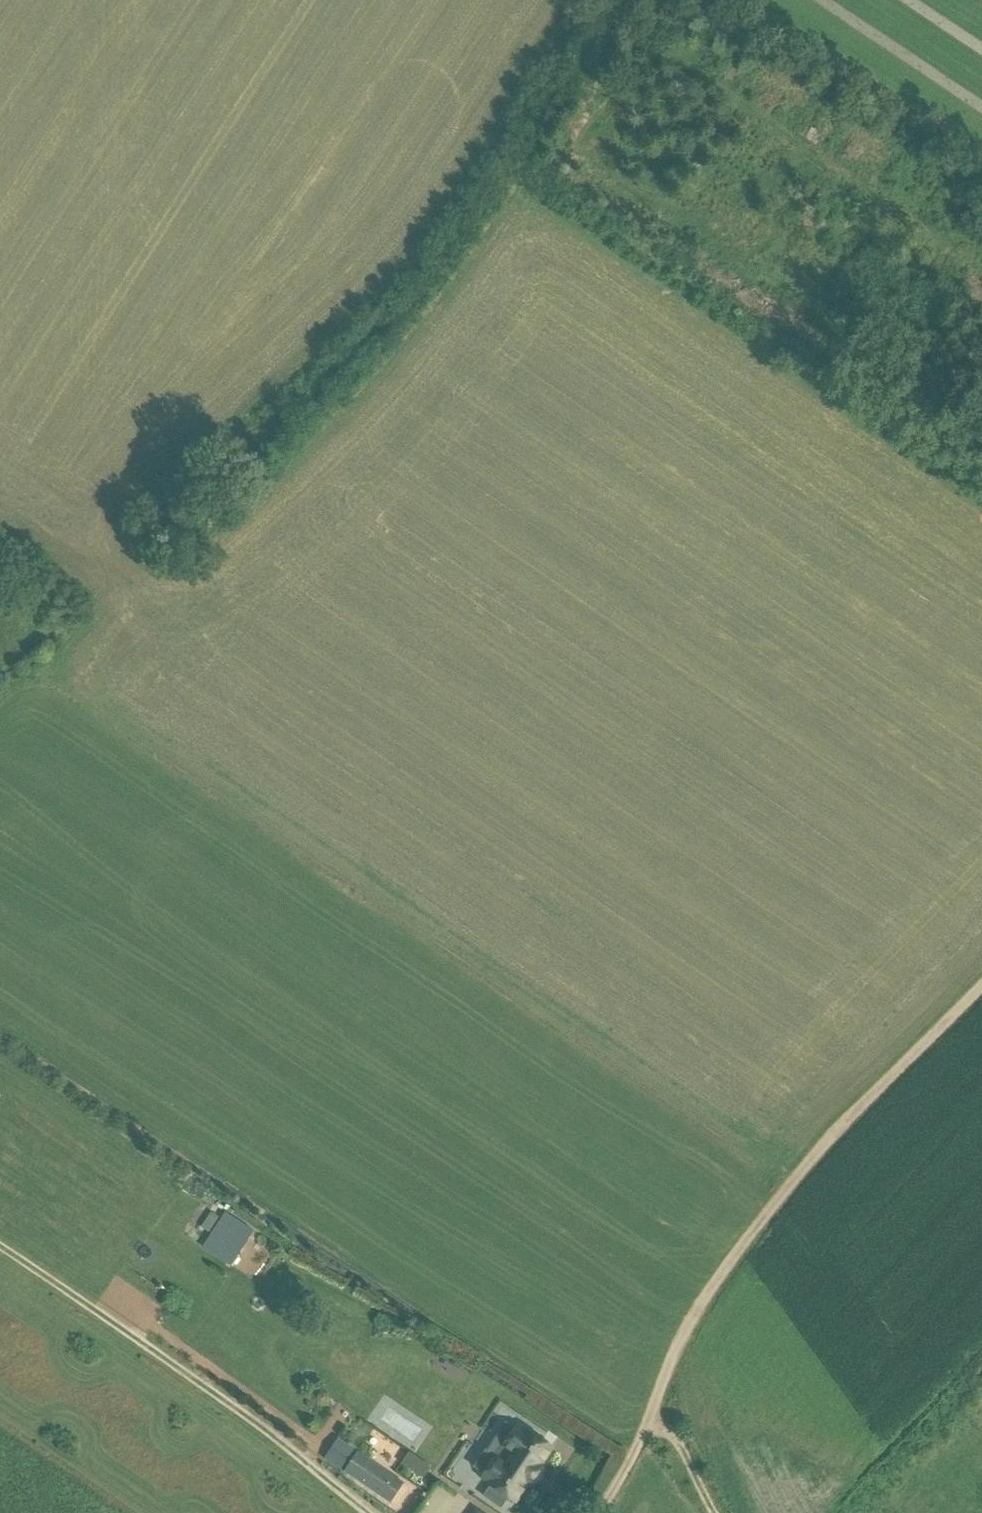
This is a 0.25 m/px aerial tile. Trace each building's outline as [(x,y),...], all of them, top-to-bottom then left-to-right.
[(227,1209),(203,1244),(232,1264),(256,1229),(227,1209)] [(421,1439),(432,1446),(436,1440),(462,1456),(482,1424),(459,1410),(442,1436),(428,1427),(421,1439)] [(518,1426),(516,1429),(505,1445),(501,1443),(493,1455),(496,1458),(495,1460),(486,1473),(485,1474),(483,1477),(492,1482),(491,1484),(484,1495),(501,1507),(506,1500),(509,1496),(516,1501),(527,1484),(528,1485),(541,1465),(540,1464),(541,1463),(552,1447),(547,1444),(527,1431),(526,1431),(526,1432),(519,1428),(518,1426)] [(324,1457),(341,1468),(352,1453),(335,1441),(324,1457)] [(345,1472),(391,1503),(404,1482),(358,1452),(345,1472)]
